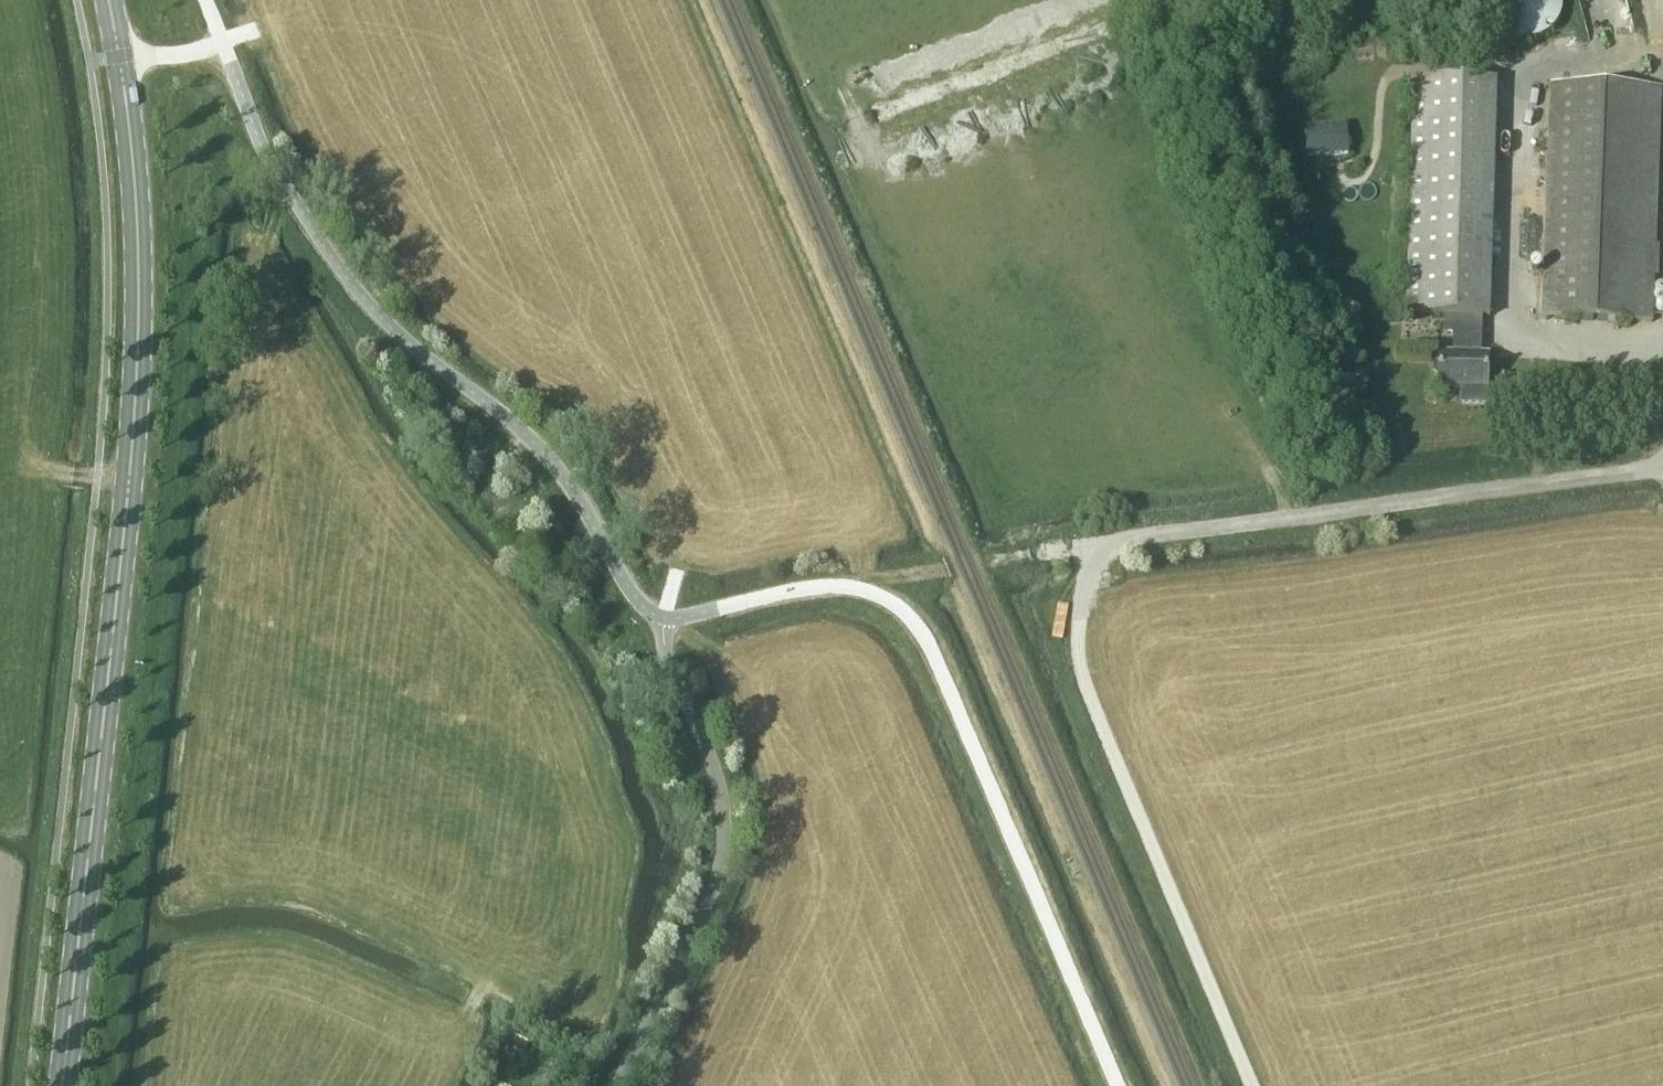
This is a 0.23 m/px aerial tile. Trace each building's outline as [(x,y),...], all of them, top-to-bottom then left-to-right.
[(1494,0),(1494,9),(1494,13),(1497,21),(1499,24),(1504,30),(1509,34),(1516,37),(1523,39),(1527,39),(1535,39),(1539,37),(1547,33),(1550,31),(1556,24),(1559,17),(1561,10),(1561,4),(1561,0),(1494,0)] [(1495,81),(1414,78),(1407,312),(1444,313),(1443,333),(1453,334),(1452,352),(1438,352),(1437,388),(1460,388),(1459,406),(1487,406),(1488,354),(1480,353),(1481,315),(1488,315),(1495,81)] [(1661,88),(1550,83),(1541,317),(1652,320),(1661,88)] [(1349,154),(1347,123),(1304,125),(1306,157),(1349,154)]
